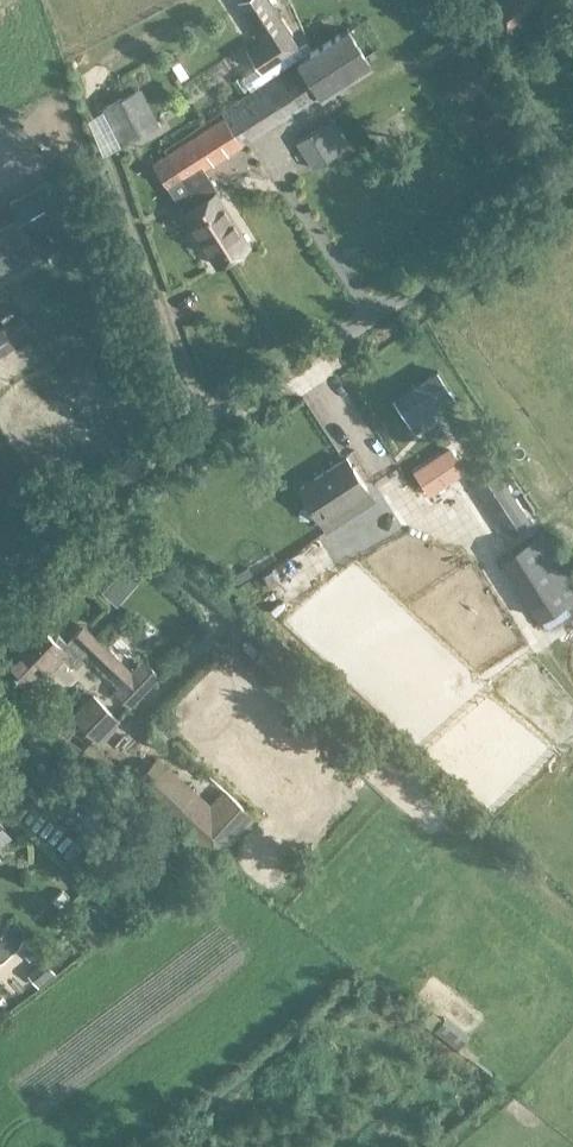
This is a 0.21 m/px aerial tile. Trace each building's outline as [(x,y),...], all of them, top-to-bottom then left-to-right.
[(246,49),(261,71),(278,60),(282,67),(303,53),(298,46),(299,46),(270,0),(239,0),(237,1),(261,39),(246,49)] [(312,9),(329,0),(307,0),(312,9)] [(225,116),(169,152),(182,172),(200,161),(204,168),(363,65),(342,33),(222,111),(225,116)] [(140,87),(102,105),(119,142),(158,124),(140,87)] [(396,133),(410,120),(400,109),(386,122),(396,133)] [(334,117),(296,141),(313,168),(351,144),(334,117)] [(361,118),(350,125),(358,138),(368,132),(361,118)] [(216,264),(228,257),(210,228),(216,224),(182,172),(168,152),(152,162),(184,211),(183,212),(216,264)] [(210,228),(228,257),(250,243),(217,192),(219,191),(204,168),(200,161),(182,172),(216,224),(210,228)] [(30,233),(74,209),(56,176),(9,202),(17,217),(0,226),(0,271),(39,249),(30,233)] [(14,345),(12,342),(32,330),(21,314),(0,328),(0,355),(14,345)] [(430,374),(398,395),(409,412),(412,416),(420,411),(444,395),(430,374)] [(448,448),(417,469),(428,487),(436,481),(439,485),(463,469),(448,448)] [(333,467),(300,488),(319,518),(320,519),(368,488),(348,457),(333,467)] [(494,496),(496,506),(488,508),(493,530),(519,524),(512,492),(494,496)] [(502,555),(540,619),(572,597),(572,581),(541,532),(519,545),(502,555)] [(104,590),(112,597),(137,569),(143,574),(149,566),(134,554),(104,590)] [(294,612),(325,588),(308,566),(277,590),(294,612)] [(45,676),(62,658),(71,667),(85,653),(118,685),(113,690),(131,708),(162,676),(143,658),(132,669),(85,623),(67,642),(59,634),(55,638),(44,627),(6,666),(28,687),(42,672),(45,676)] [(256,739),(238,721),(211,748),(274,809),(300,782),(266,748),(276,738),(285,746),(326,704),(299,678),(258,720),(266,728),(256,739)] [(73,716),(99,741),(120,720),(94,694),(73,716)] [(107,794),(77,769),(61,789),(92,815),(107,794)] [(12,835),(0,820),(0,845),(12,835)] [(152,841),(142,852),(156,865),(151,871),(161,879),(176,862),(157,846),(152,841)]
